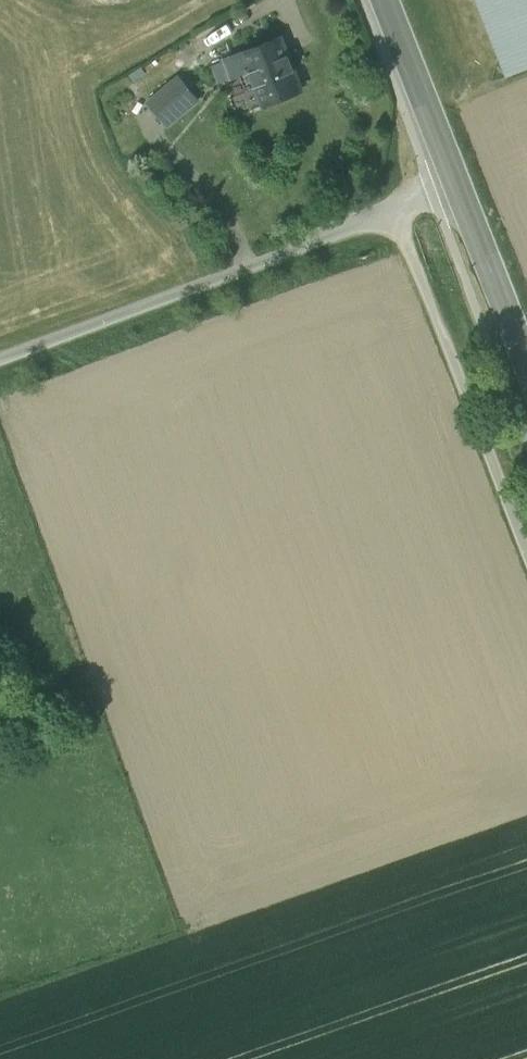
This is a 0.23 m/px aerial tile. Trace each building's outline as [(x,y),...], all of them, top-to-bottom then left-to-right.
[(508,74),(526,66),(526,0),(479,0),(508,74)] [(248,70),(263,105),(303,88),(281,37),(223,61),(229,77),(248,70)] [(149,102),(168,125),(198,100),(179,77),(149,102)]
